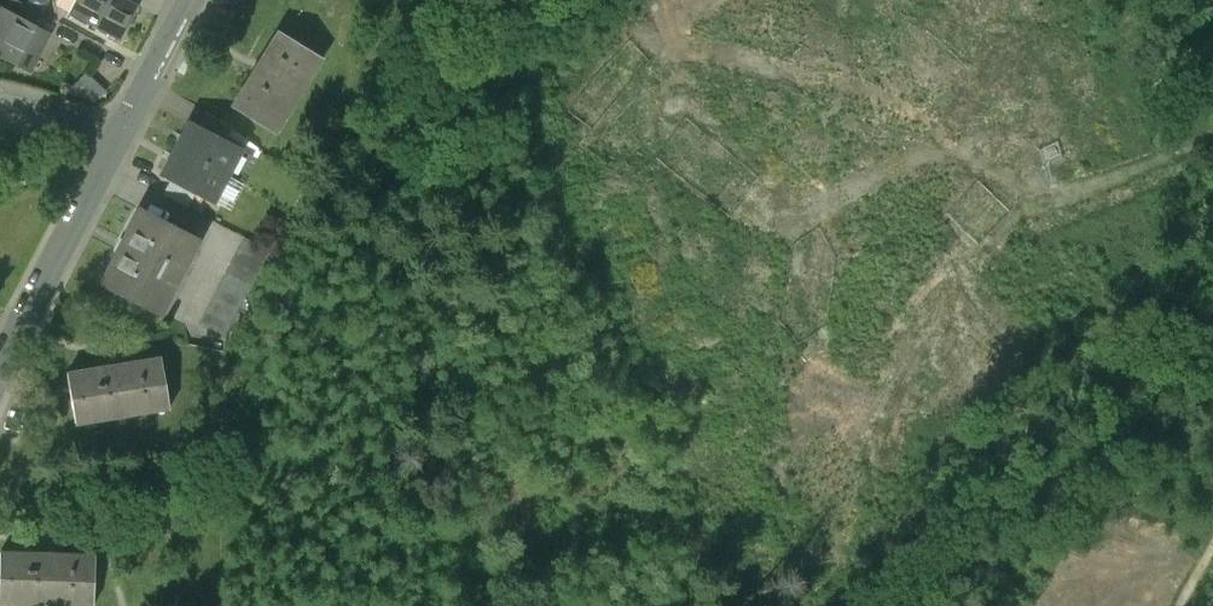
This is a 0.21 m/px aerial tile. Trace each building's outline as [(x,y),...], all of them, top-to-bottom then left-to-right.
[(31,24),(38,11),(16,0),(5,0),(1,9),(31,24)] [(117,37),(134,6),(123,0),(81,0),(73,14),(117,37)] [(0,8),(0,54),(29,70),(31,67),(28,66),(33,55),(31,54),(37,42),(39,44),(44,35),(47,36),(48,33),(31,24),(1,9),(0,8)] [(324,59),(280,32),(233,108),(276,134),(287,117),(288,117),(324,59)] [(232,130),(206,112),(198,128),(226,142),(232,130)] [(198,128),(189,123),(176,149),(227,176),(241,150),(226,142),(198,128)] [(196,193),(214,202),(227,176),(176,149),(162,174),(171,179),(196,193)] [(196,193),(171,179),(163,195),(188,208),(196,193)] [(102,283),(162,314),(200,241),(141,210),(102,283)] [(245,238),(200,323),(225,337),(271,252),(245,238)] [(96,420),(97,422),(170,410),(161,359),(68,374),(76,423),(96,420)] [(19,605),(36,605),(93,605),(94,556),(0,553),(0,562),(0,602),(19,603),(19,605)]
